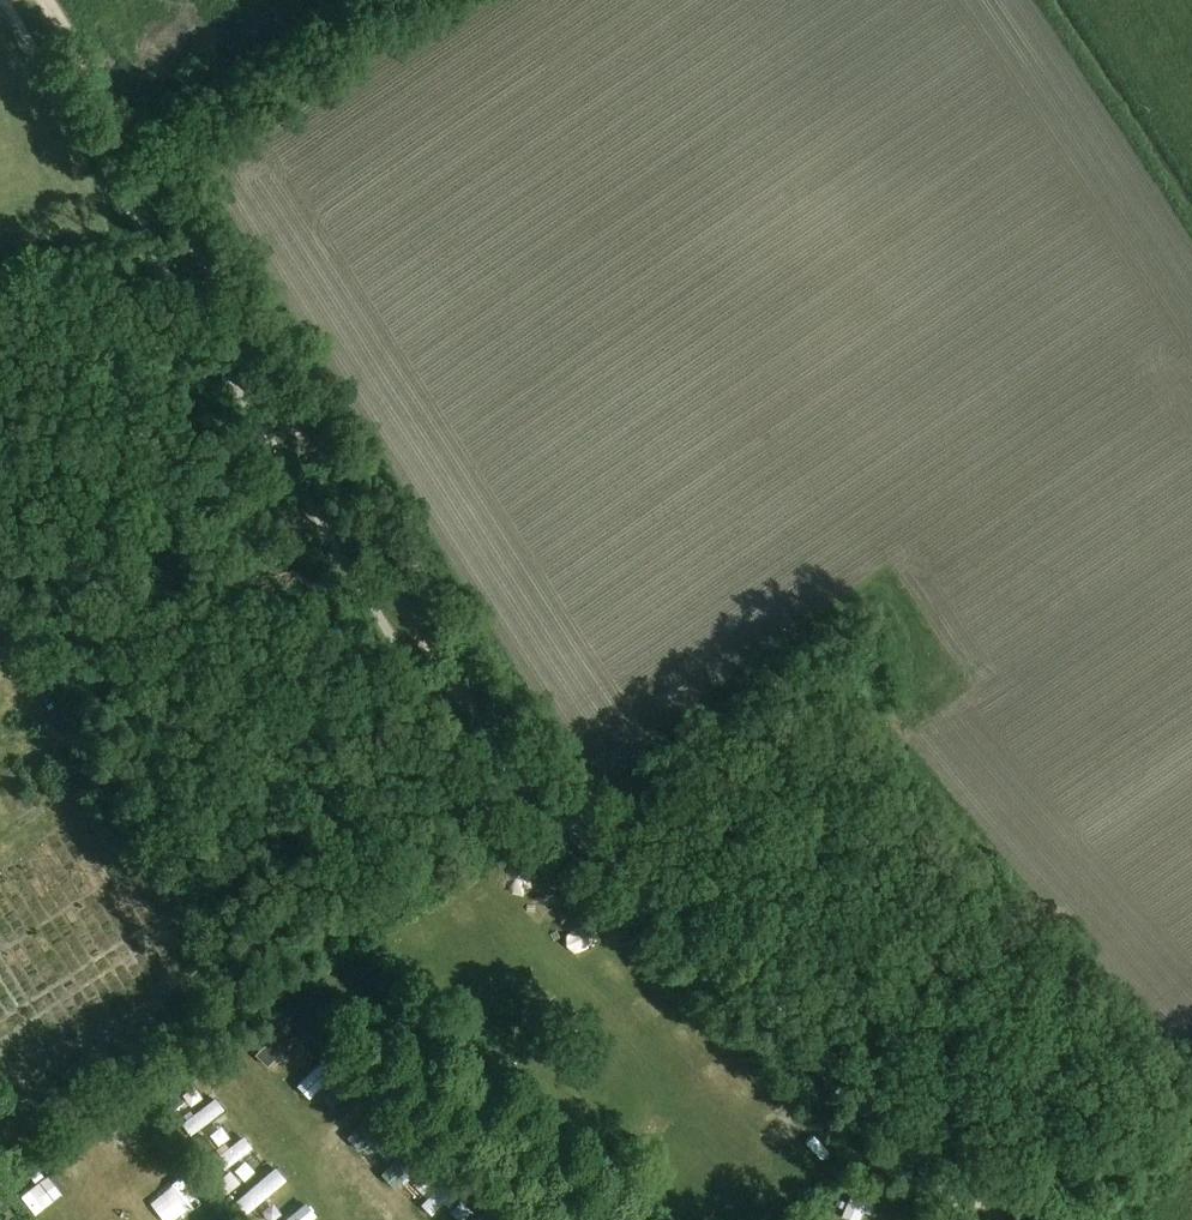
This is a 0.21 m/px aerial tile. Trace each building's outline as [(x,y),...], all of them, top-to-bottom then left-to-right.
[(334,1048),(308,1078),(340,1106),(366,1077),(334,1048)] [(186,1118),(195,1132),(232,1109),(224,1095),(186,1118)] [(372,1145),(399,1113),(386,1102),(359,1135),(372,1145)] [(222,1152),(229,1163),(259,1146),(253,1135),(222,1152)] [(414,1141),(395,1167),(407,1176),(426,1150),(414,1141)] [(280,1162),(241,1199),(254,1212),(293,1175),(280,1162)] [(438,1211),(466,1189),(456,1176),(427,1198),(438,1211)] [(878,1200),(882,1186),(858,1180),(854,1194),(878,1200)] [(465,1219),(477,1219),(495,1207),(481,1188),(455,1207),(465,1219)] [(317,1219),(306,1204),(284,1219),(315,1219),(317,1219)] [(499,1215),(486,1207),(479,1219),(496,1219),(499,1215)]
